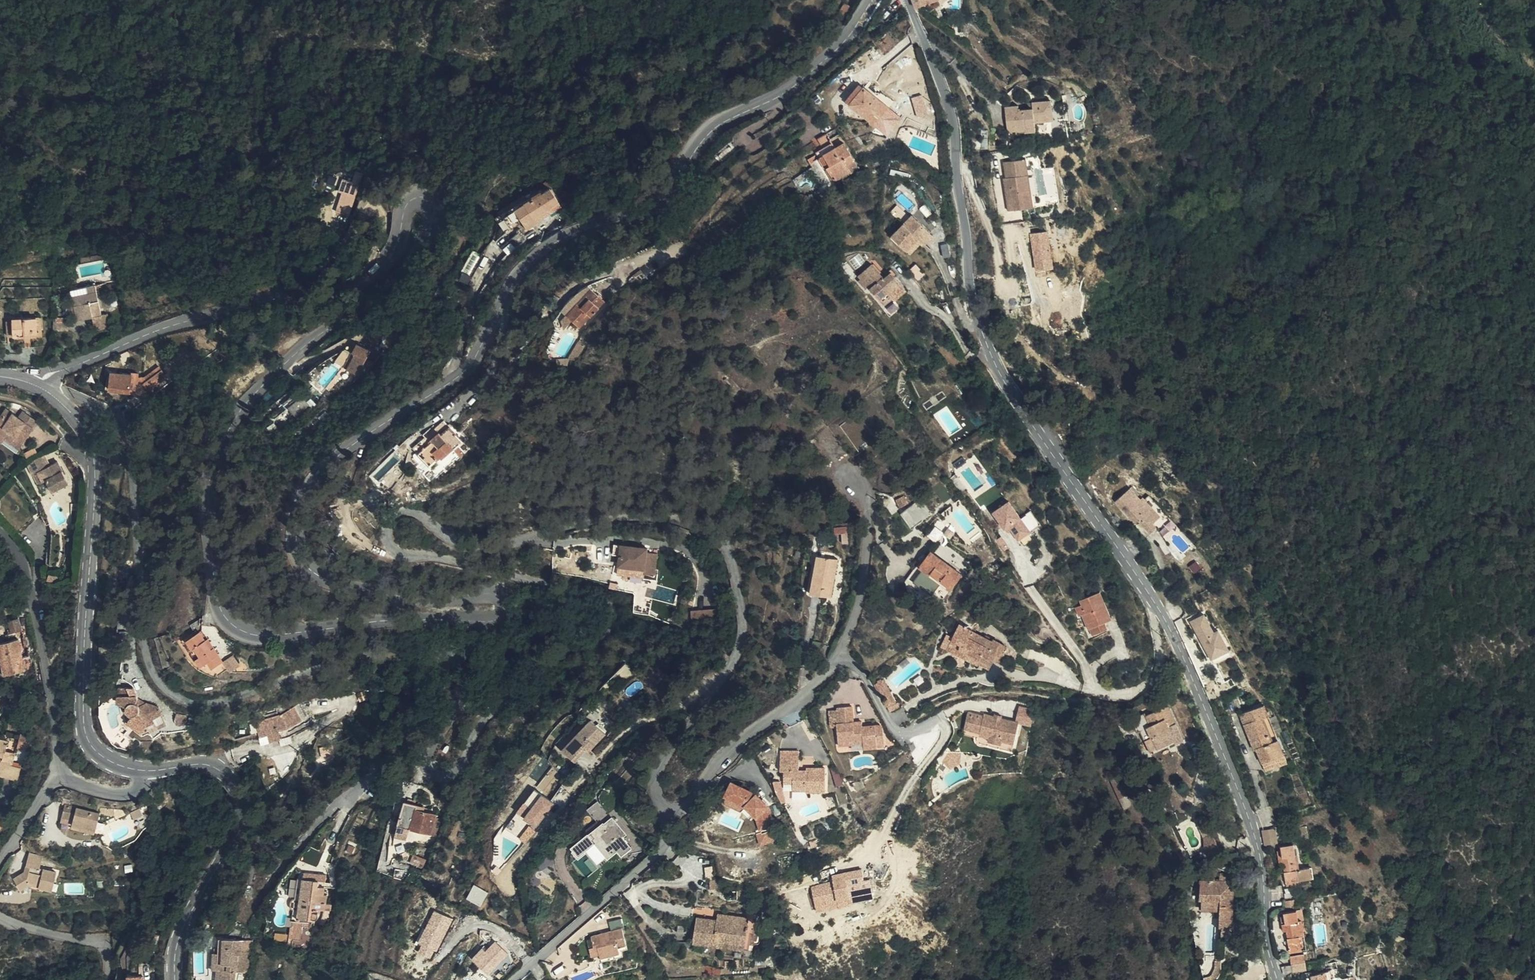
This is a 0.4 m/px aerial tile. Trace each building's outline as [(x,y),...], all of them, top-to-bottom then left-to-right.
[(917,5),(918,10),(920,12),(929,10),(932,18),(955,6),(955,2),(962,0),(933,0),(929,1),(929,0),(916,0),(917,5)] [(839,114),(843,118),(857,100),(853,97),(839,114)] [(1019,103),(1006,105),(1008,132),(1037,129),(1036,121),(1055,119),(1053,98),(1033,100),(1034,107),(1019,109),(1019,103)] [(857,100),(843,118),(868,137),(881,119),(857,100)] [(1050,157),(1047,133),(1029,135),(1029,141),(1016,142),(1015,138),(1002,139),(1005,165),(1019,163),(1020,167),(1034,165),(1033,159),(1050,157)] [(830,161),(822,149),(813,155),(818,164),(821,167),(830,161)] [(831,162),(830,161),(821,167),(822,169),(827,177),(821,181),(828,190),(843,182),(852,178),(838,158),(831,162)] [(822,169),(816,173),(821,181),(827,177),(822,169)] [(852,178),(843,182),(846,187),(848,188),(856,183),(852,178)] [(357,194),(359,182),(346,179),(342,192),(343,192),(338,210),(354,213),(359,194),(357,194)] [(843,182),(828,190),(831,196),(846,187),(843,182)] [(533,215),(559,198),(550,184),(502,214),(509,225),(510,226),(521,219),(526,227),(537,220),(533,215)] [(1017,192),(1018,205),(1040,202),(1039,190),(1017,192)] [(562,204),(559,198),(533,215),(537,220),(562,204)] [(1018,205),(1018,210),(1040,208),(1040,202),(1018,205)] [(1015,210),(1017,229),(1042,227),(1040,208),(1018,210),(1015,210)] [(509,225),(502,214),(499,215),(506,227),(509,225)] [(500,243),(512,258),(531,240),(518,225),(514,228),(515,230),(500,243)] [(1042,227),(1017,229),(1018,241),(1043,239),(1042,227)] [(903,251),(899,255),(907,264),(919,253),(922,256),(931,247),(919,235),(917,237),(910,232),(898,245),(903,251)] [(893,250),(899,255),(903,251),(898,245),(893,250)] [(469,281),(483,253),(473,248),(459,276),(469,281)] [(641,271),(632,277),(640,286),(648,280),(641,271)] [(887,290),(874,275),(860,287),(862,290),(860,292),(867,300),(869,299),(884,316),(892,310),(891,308),(903,299),(896,290),(899,287),(894,282),(891,284),(893,285),(887,290)] [(102,315),(95,284),(72,289),(79,319),(94,316),(95,323),(97,322),(98,328),(112,325),(109,314),(102,315)] [(565,315),(578,328),(604,302),(590,289),(565,315)] [(895,313),(907,304),(903,299),(891,308),(892,310),(895,313)] [(43,337),(43,315),(13,316),(13,337),(43,337)] [(0,334),(0,348),(8,349),(9,335),(0,334)] [(588,340),(581,337),(571,355),(579,355),(588,340)] [(353,353),(358,343),(355,342),(350,351),(353,353)] [(355,377),(357,375),(371,349),(366,345),(364,347),(358,343),(353,353),(356,355),(346,372),(355,377)] [(342,370),(346,372),(356,355),(353,353),(342,370)] [(316,380),(323,373),(314,363),(307,371),(316,380)] [(157,375),(141,385),(141,397),(144,400),(163,386),(157,375)] [(141,397),(141,385),(136,385),(136,382),(130,381),(129,383),(121,383),(120,387),(110,386),(109,395),(128,397),(127,401),(134,402),(140,396),(141,397)] [(332,395),(329,399),(337,407),(340,402),(332,395)] [(287,412),(292,421),(306,412),(300,403),(287,412)] [(0,418),(0,422),(5,426),(0,434),(5,438),(11,442),(15,437),(23,444),(29,435),(27,433),(32,426),(34,428),(40,420),(25,410),(20,417),(7,408),(0,418)] [(415,461),(425,473),(437,464),(439,466),(451,457),(460,450),(442,428),(410,454),(415,461)] [(15,437),(11,442),(20,448),(23,444),(15,437)] [(461,452),(460,450),(451,457),(458,465),(461,462),(456,456),(461,452)] [(456,456),(461,462),(467,457),(463,452),(462,450),(461,452),(456,456)] [(876,464),(869,454),(856,463),(863,473),(876,464)] [(51,478),(45,467),(27,475),(33,487),(38,485),(44,495),(47,494),(52,505),(68,497),(58,475),(51,478)] [(39,497),(44,495),(38,485),(33,487),(39,497)] [(1155,519),(1141,501),(1140,500),(1137,502),(1127,491),(1113,503),(1132,526),(1134,524),(1140,531),(1148,524),(1155,519)] [(1148,496),(1141,501),(1155,519),(1148,524),(1153,531),(1167,519),(1148,496)] [(891,507),(889,501),(882,501),(887,509),(891,507)] [(906,523),(917,514),(906,501),(895,508),(906,523)] [(996,527),(1006,541),(1020,532),(999,502),(981,514),(992,529),(996,527)] [(1153,531),(1148,524),(1140,531),(1146,537),(1153,531)] [(914,536),(925,544),(934,533),(924,525),(914,536)] [(918,551),(914,555),(933,568),(936,565),(918,551)] [(829,599),(833,580),(829,580),(830,575),(834,576),(838,560),(829,558),(830,554),(820,553),(819,556),(817,556),(809,595),(829,599)] [(914,555),(910,561),(905,566),(934,588),(946,573),(936,565),(933,568),(914,555)] [(643,566),(644,563),(612,558),(610,568),(617,569),(616,579),(641,583),(641,587),(652,589),(655,568),(643,566)] [(573,566),(584,566),(586,562),(571,562),(569,563),(567,570),(571,570),(573,566)] [(1067,608),(1071,615),(1072,617),(1074,616),(1082,629),(1097,620),(1105,617),(1091,590),(1071,600),(1073,605),(1067,608)] [(718,611),(705,610),(692,609),(691,622),(704,623),(717,624),(718,611)] [(1183,620),(1204,661),(1223,651),(1212,629),(1208,631),(1198,613),(1183,620)] [(19,633),(23,631),(21,620),(11,622),(12,630),(10,631),(12,642),(0,644),(0,649),(5,674),(26,670),(19,633)] [(1085,635),(1086,635),(1101,627),(1097,620),(1082,629),(1085,635)] [(964,656),(962,661),(970,666),(971,664),(982,670),(988,659),(986,657),(988,652),(992,654),(996,647),(986,641),(985,643),(964,631),(965,629),(962,627),(962,626),(959,624),(957,625),(953,623),(944,639),(955,646),(953,650),(964,656)] [(193,656),(194,655),(199,651),(195,646),(193,647),(187,639),(199,631),(197,628),(181,639),(193,656)] [(212,664),(223,657),(212,643),(209,645),(204,639),(199,631),(187,639),(193,647),(195,646),(199,651),(194,655),(199,663),(207,657),(212,664)] [(933,645),(962,661),(964,656),(953,650),(955,646),(944,639),(939,636),(933,645)] [(232,651),(223,657),(230,669),(240,662),(232,651)] [(146,735),(152,729),(149,726),(155,720),(153,718),(160,711),(154,704),(142,699),(137,700),(133,696),(137,693),(136,692),(135,687),(129,686),(127,681),(120,684),(120,702),(129,703),(128,708),(129,712),(132,715),(135,716),(132,724),(146,735)] [(265,743),(293,735),(291,726),(304,717),(295,704),(283,712),(258,720),(265,743)] [(853,706),(839,707),(839,709),(830,710),(831,726),(838,725),(839,745),(855,745),(855,743),(863,742),(864,748),(877,747),(877,736),(884,736),(884,731),(883,729),(881,728),(880,727),(877,727),(862,727),(854,728),(853,723),(853,706)] [(1145,739),(1150,749),(1167,742),(1168,745),(1177,741),(1161,706),(1139,716),(1143,725),(1133,730),(1138,742),(1145,739)] [(1256,762),(1274,755),(1268,737),(1264,738),(1254,708),(1235,715),(1247,747),(1251,746),(1256,762)] [(149,726),(152,729),(154,731),(167,719),(160,711),(153,718),(155,720),(149,726)] [(189,716),(184,712),(177,716),(178,720),(180,721),(183,723),(189,716)] [(978,741),(1013,749),(1019,721),(984,714),(984,716),(968,712),(963,734),(979,738),(978,741)] [(584,762),(602,743),(589,730),(559,759),(571,771),(581,760),(584,762)] [(29,749),(30,743),(32,736),(20,733),(18,740),(17,746),(29,749)] [(0,739),(0,776),(4,776),(7,763),(11,764),(13,752),(4,750),(6,740),(1,739),(0,739)] [(1143,752),(1150,749),(1145,739),(1138,742),(1143,752)] [(812,771),(807,771),(800,771),(800,751),(782,751),(781,770),(784,771),(784,782),(793,782),(794,790),(806,789),(806,792),(826,791),(826,768),(812,767),(812,771)] [(1276,763),(1274,755),(1256,762),(1259,770),(1276,763)] [(21,766),(11,764),(7,763),(4,776),(17,780),(21,766)] [(723,797),(725,798),(745,807),(746,807),(753,815),(755,817),(758,846),(771,834),(769,829),(773,828),(766,808),(756,796),(754,795),(753,798),(748,795),(749,793),(729,783),(723,797)] [(366,801),(371,806),(376,799),(371,795),(366,801)] [(97,829),(101,812),(70,804),(72,798),(65,796),(63,802),(66,803),(62,816),(74,819),(73,823),(97,829)] [(745,807),(725,798),(722,804),(741,813),(748,820),(753,815),(746,807),(745,807)] [(588,807),(597,819),(608,811),(599,799),(588,807)] [(532,838),(550,815),(531,801),(514,824),(532,838)] [(140,807),(132,811),(135,818),(144,813),(140,807)] [(398,813),(388,837),(392,838),(401,815),(398,813)] [(1205,831),(1200,821),(1197,813),(1188,817),(1192,826),(1196,835),(1205,831)] [(392,838),(388,837),(384,846),(396,852),(400,842),(426,853),(433,836),(427,833),(428,829),(416,824),(410,822),(411,819),(407,817),(401,815),(392,838)] [(96,832),(97,829),(73,823),(72,827),(96,832)] [(355,829),(362,833),(365,828),(358,824),(355,829)] [(623,865),(630,858),(620,846),(624,842),(611,828),(604,834),(603,833),(593,842),(597,846),(594,849),(609,866),(616,860),(614,858),(615,856),(623,865)] [(1265,828),(1255,832),(1257,836),(1260,846),(1269,843),(1265,828)] [(1280,884),(1294,881),(1309,878),(1307,867),(1294,869),(1292,856),(1287,857),(1284,845),(1272,847),(1273,853),(1268,854),(1270,867),(1278,867),(1278,872),(1277,873),(1280,884)] [(45,882),(55,885),(59,873),(46,869),(42,881),(45,882)] [(398,877),(409,883),(414,875),(402,869),(398,877)] [(304,896),(301,897),(299,897),(296,899),(295,902),(296,905),(299,909),(298,916),(317,919),(317,917),(321,917),(323,916),(323,913),(322,911),(318,909),(318,907),(329,908),(331,893),(328,893),(329,885),(322,884),(322,878),(307,876),(304,896)] [(1221,905),(1227,905),(1227,885),(1223,885),(1224,880),(1213,879),(1212,884),(1208,885),(1208,882),(1202,882),(1202,884),(1193,884),(1192,901),(1195,902),(1194,913),(1213,914),(1213,930),(1215,930),(1215,939),(1225,939),(1227,910),(1221,910),(1221,905)] [(852,880),(824,890),(833,913),(844,909),(845,913),(868,904),(862,888),(856,890),(852,880)] [(1294,888),(1294,881),(1280,884),(1281,891),(1294,888)] [(43,889),(39,888),(29,894),(35,906),(47,900),(55,903),(54,906),(67,910),(73,891),(55,885),(45,882),(43,889)] [(476,882),(468,896),(482,904),(490,890),(476,882)] [(1291,911),(1279,912),(1280,918),(1275,918),(1277,937),(1282,936),(1284,952),(1299,950),(1296,921),(1292,922),(1291,911)] [(610,920),(612,927),(624,925),(622,918),(610,920)] [(694,950),(715,953),(716,947),(746,951),(745,957),(750,958),(753,941),(756,942),(757,928),(726,923),(725,930),(717,929),(697,926),(694,950)] [(301,938),(303,936),(304,926),(296,925),(295,939),(301,938)] [(620,940),(618,928),(605,931),(607,941),(587,945),(588,955),(585,956),(587,968),(595,967),(596,973),(615,969),(613,964),(622,962),(619,940),(620,940)] [(512,933),(505,939),(512,949),(519,943),(512,933)] [(510,959),(515,954),(506,944),(501,949),(510,959)] [(716,947),(715,953),(745,957),(746,951),(716,947)] [(484,979),(505,961),(494,949),(485,957),(481,952),(469,963),(484,979)] [(232,969),(236,969),(237,953),(213,952),(212,967),(208,967),(208,977),(212,978),(212,979),(232,979),(232,969)] [(1195,979),(1208,979),(1210,977),(1214,970),(1213,962),(1208,963),(1209,970),(1203,977),(1195,979)] [(1287,971),(1301,970),(1299,962),(1285,964),(1287,971)]
